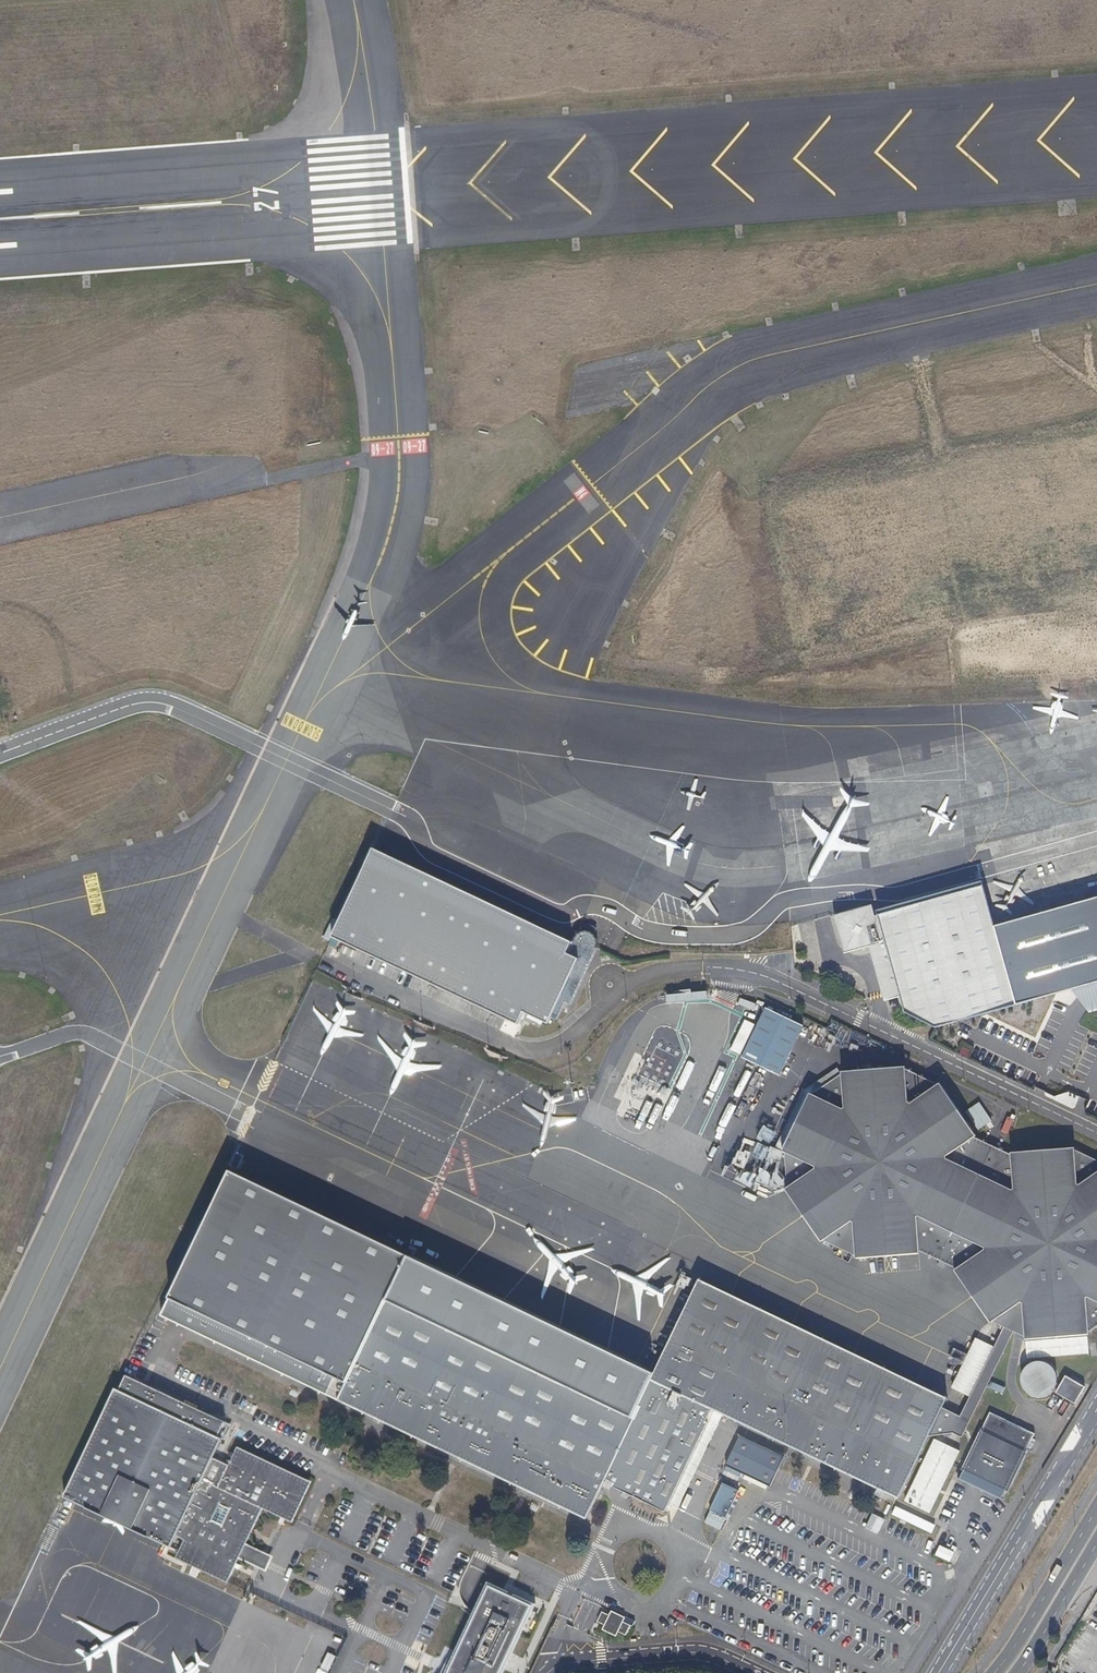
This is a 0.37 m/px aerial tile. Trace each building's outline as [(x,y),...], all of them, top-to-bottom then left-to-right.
[(568,953),(369,859),(332,937),(382,961),(421,979),(421,978),(430,983),(506,1019),(507,1018),(519,1023),(524,1012),(549,1024),(552,1018),(557,1020),(566,1002),(571,1004),(597,949),(598,944),(597,940),(595,935),(598,929),(594,927),(590,926),(589,926),(587,931),(582,932),(578,935),(575,938),(568,953)] [(1096,982),(1096,897),(995,926),(983,882),(876,912),(877,916),(876,916),(872,905),(834,915),(845,954),(870,947),(885,1001),(900,997),(905,1017),(930,1029),(1096,982)] [(783,1077),(806,1028),(769,1010),(746,1059),(783,1077)] [(974,1137),(976,1136),(940,1083),(938,1084),(932,1082),(906,1069),(906,1067),(842,1072),(842,1074),(812,1094),(810,1093),(782,1151),(785,1152),(787,1182),(787,1188),(785,1190),(822,1242),(824,1241),(856,1257),(856,1259),(920,1254),(920,1251),(956,1269),(954,1270),(991,1323),(993,1322),(1025,1337),(1026,1340),(1089,1335),(1089,1332),(1096,1326),(1096,1160),(1075,1151),(1075,1148),(1011,1153),(1011,1155),(974,1137)] [(410,1256),(232,1173),(166,1315),(587,1519),(606,1479),(614,1483),(613,1486),(666,1511),(708,1422),(706,1421),(712,1409),(899,1498),(929,1437),(953,1433),(960,1417),(942,1408),(947,1398),(700,1279),(639,1406),(641,1407),(636,1418),(388,1300),(410,1256)] [(962,1437),(1013,1331),(1005,1327),(953,1433),(962,1437)] [(142,1382),(126,1375),(124,1375),(117,1389),(116,1388),(64,1497),(87,1507),(87,1508),(149,1537),(171,1547),(177,1536),(185,1540),(176,1558),(228,1582),(239,1559),(267,1572),(274,1556),(247,1543),(263,1508),(292,1522),(311,1482),(238,1447),(229,1465),(213,1458),(222,1438),(219,1436),(226,1422),(142,1382)] [(1008,1491),(1027,1451),(1028,1452),(1028,1450),(1027,1450),(1035,1434),(990,1412),(958,1479),(1003,1500),(1003,1499),(1002,1499),(1005,1491),(1008,1492),(1009,1491),(1008,1491)] [(770,1487),(784,1457),(740,1436),(726,1466),(770,1487)] [(726,1518),(739,1491),(723,1483),(710,1510),(726,1518)] [(537,1604),(489,1582),(446,1672),(504,1672),(537,1604)] [(635,1621),(603,1606),(596,1621),(628,1636),(635,1621)]
